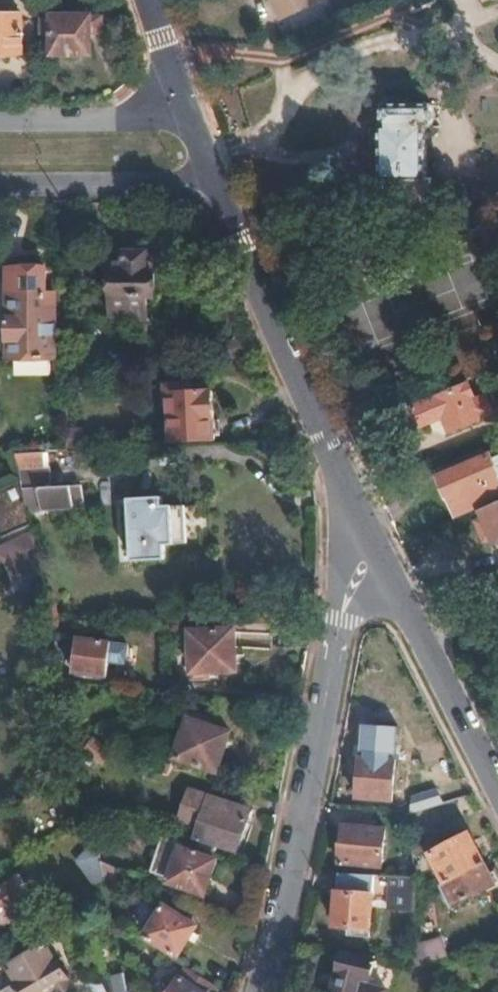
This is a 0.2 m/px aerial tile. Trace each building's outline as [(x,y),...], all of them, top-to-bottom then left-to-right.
[(320,0),(279,0),(280,1),(274,4),(284,28),(325,12),(320,0)] [(0,16),(0,54),(22,54),(21,16),(0,16)] [(91,18),(44,17),(44,33),(53,34),(52,53),(89,54),(90,34),(91,18)] [(100,34),(100,18),(91,18),(90,34),(100,34)] [(429,175),(431,125),(437,125),(437,104),(387,103),(387,125),(384,125),(383,175),(387,175),(387,208),(437,209),(438,175),(429,175)] [(153,295),(154,270),(148,270),(148,252),(119,252),(119,261),(112,260),(112,315),(148,316),(148,295),(153,295)] [(58,356),(58,304),(48,303),(48,293),(10,293),(10,355),(58,356)] [(173,406),(174,442),(214,440),(214,437),(220,437),(220,419),(213,420),(212,392),(194,392),(194,386),(168,387),(169,407),(173,406)] [(494,414),(489,400),(476,406),(473,400),(478,398),(473,386),(417,409),(425,427),(445,419),(452,435),(493,418),(494,414)] [(18,466),(51,466),(51,454),(18,454),(18,466)] [(490,456),(440,478),(456,515),(497,498),(497,475),(490,456)] [(71,505),(82,503),(79,490),(45,496),(40,470),(16,476),(17,481),(26,522),(72,512),(71,505)] [(17,481),(0,489),(0,539),(28,529),(26,522),(17,481)] [(172,546),(171,506),(161,506),(161,499),(129,500),(132,563),(164,562),(164,547),(172,546)] [(480,512),(483,518),(492,539),(495,545),(497,544),(497,504),(480,512)] [(492,539),(483,518),(474,523),(483,544),(492,539)] [(32,547),(30,538),(0,552),(0,563),(32,547)] [(33,572),(24,555),(3,565),(12,583),(33,572)] [(234,634),(187,636),(189,679),(203,678),(203,671),(236,669),(234,634)] [(108,645),(78,641),(73,672),(103,677),(108,645)] [(206,718),(191,713),(176,759),(217,772),(229,733),(204,724),(206,718)] [(399,728),(365,725),(359,799),(393,802),(399,728)] [(98,765),(109,751),(95,741),(94,743),(87,738),(86,739),(80,734),(75,740),(80,744),(78,746),(85,752),(84,754),(98,765)] [(169,775),(173,763),(153,757),(149,768),(169,775)] [(232,804),(209,796),(196,837),(204,840),(201,847),(216,852),(219,846),(235,851),(247,816),(230,810),(232,804)] [(249,810),(232,804),(230,810),(247,816),(249,810)] [(385,828),(345,825),(341,862),(382,865),(385,828)] [(497,884),(497,873),(497,870),(491,873),(470,833),(432,854),(447,882),(443,883),(456,906),(497,884)] [(425,854),(422,835),(410,837),(412,856),(425,854)] [(216,861),(161,845),(151,879),(170,884),(168,889),(205,900),(216,861)] [(116,881),(115,869),(101,862),(105,882),(116,881)] [(415,908),(415,878),(401,877),(337,873),(335,925),(352,926),(351,935),(371,935),(374,891),(391,893),(390,907),(415,908)] [(2,928),(29,912),(11,882),(0,888),(0,926),(2,928)] [(86,906),(81,896),(72,901),(80,919),(93,912),(92,912),(86,906)] [(201,919),(169,901),(148,937),(180,956),(201,919)] [(450,957),(442,938),(415,948),(415,971),(450,957)] [(48,944),(8,966),(23,991),(48,991),(56,988),(58,991),(60,991),(72,984),(48,944)] [(361,980),(370,982),(376,959),(373,954),(343,951),(333,991),(358,991),(361,980)] [(184,967),(179,977),(204,991),(215,991),(218,987),(184,967)] [(128,991),(125,973),(108,979),(106,975),(92,981),(96,991),(127,991),(128,991)] [(179,977),(169,991),(204,991),(179,977)]
